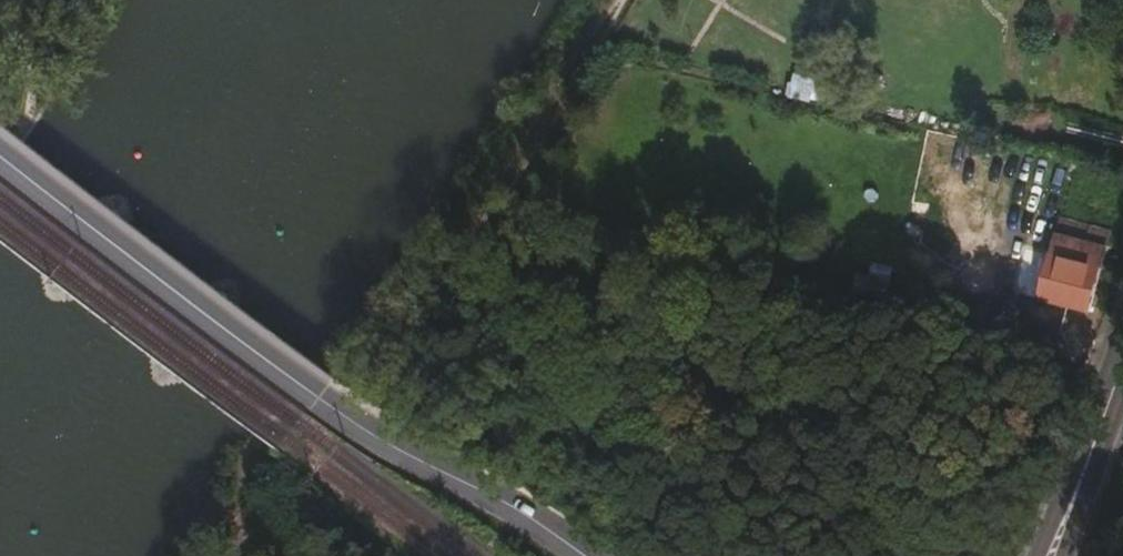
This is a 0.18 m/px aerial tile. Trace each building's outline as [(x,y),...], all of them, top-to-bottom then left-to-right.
[(1086,310),(1102,248),(1053,235),(1037,299),(1086,310)] [(1119,477),(1114,492),(1122,495),(1122,478),(1119,477)]
